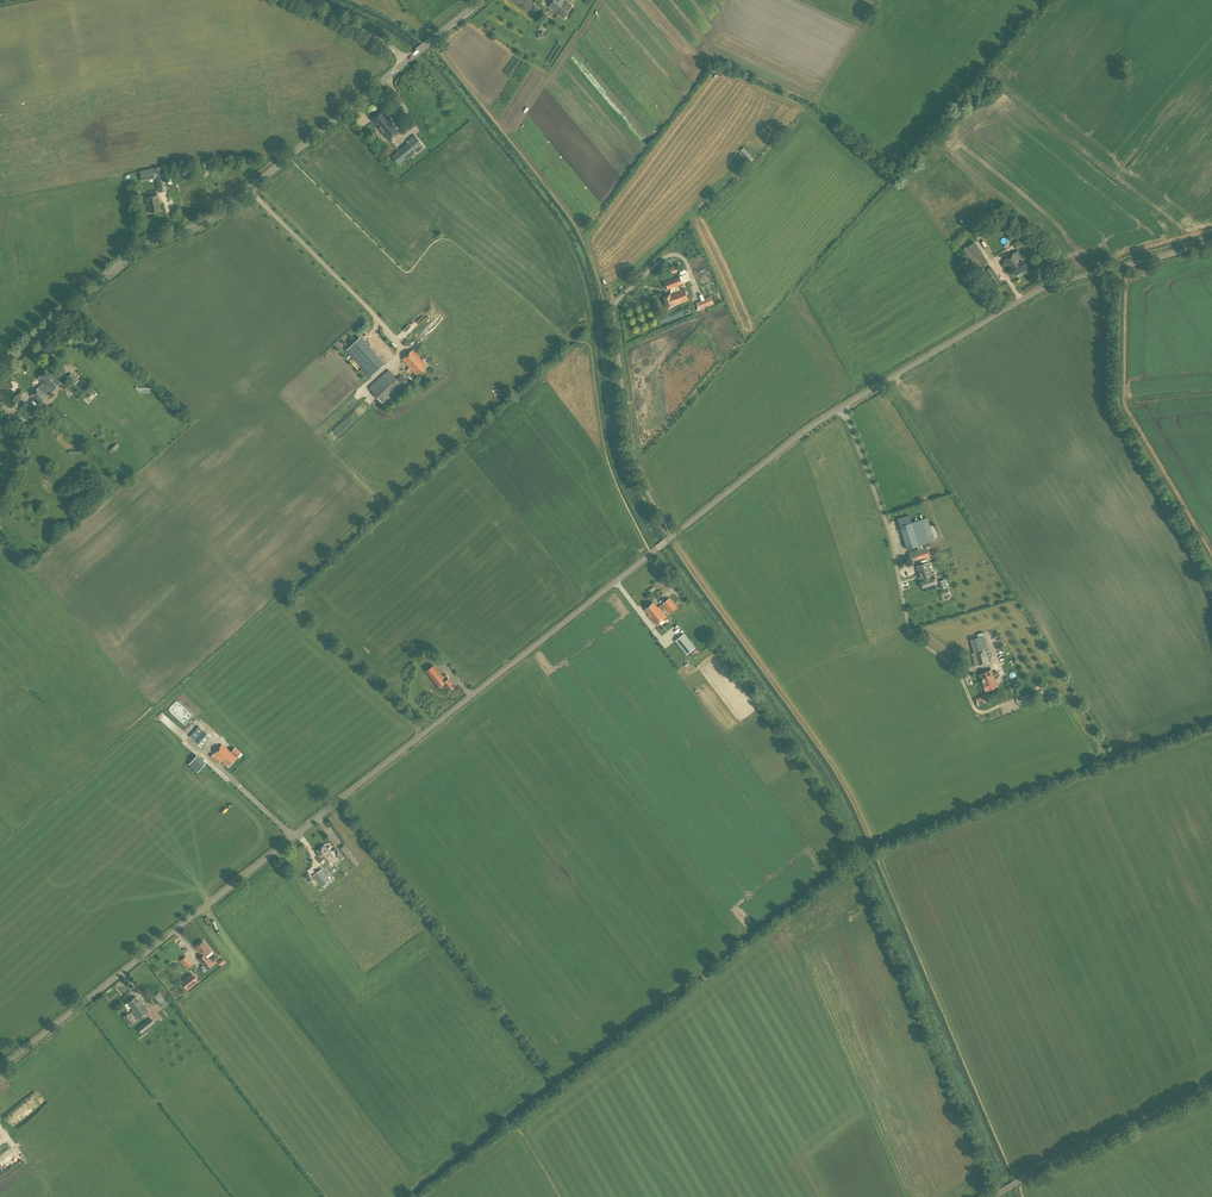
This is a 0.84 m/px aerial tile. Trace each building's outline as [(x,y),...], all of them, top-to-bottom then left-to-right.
[(534,3),(529,0),(511,0),(529,11),(534,3)] [(561,0),(553,0),(549,7),(558,13),(561,10),(563,7),(558,4),(561,0)] [(558,13),(558,14),(564,19),(573,5),(566,1),(566,2),(563,0),(561,0),(558,4),(563,7),(561,10),(558,13)] [(543,32),(541,30),(539,32),(538,31),(536,32),(536,35),(537,35),(536,38),(539,39),(541,38),(542,39),(544,38),(544,35),(543,35),(543,32)] [(388,140),(399,131),(383,112),(373,121),(388,140)] [(408,143),(415,151),(417,152),(424,146),(415,135),(407,141),(408,143)] [(166,191),(162,167),(139,171),(141,181),(156,179),(158,192),(166,191)] [(149,213),(160,211),(157,196),(146,198),(149,213)] [(1018,250),(1024,246),(1019,240),(1014,243),(1018,250)] [(976,270),(988,263),(974,242),(963,250),(976,270)] [(1021,261),(1015,252),(1004,260),(1010,269),(1014,276),(1027,268),(1022,261),(1021,261)] [(995,287),(1002,283),(991,267),(984,271),(995,287)] [(668,290),(682,284),(679,277),(665,283),(668,290)] [(704,294),(710,293),(708,284),(702,285),(704,294)] [(688,300),(684,288),(670,294),(663,296),(668,308),(674,306),(688,300)] [(699,311),(714,305),(711,297),(696,302),(699,311)] [(382,351),(391,343),(381,331),(371,339),(382,351)] [(417,375),(427,365),(413,349),(402,359),(417,375)] [(376,357),(363,369),(371,378),(384,366),(376,357)] [(43,383),(31,396),(36,400),(40,404),(36,408),(41,412),(47,406),(42,402),(48,396),(45,393),(49,389),(52,392),(62,381),(55,374),(48,368),(38,379),(43,383)] [(397,379),(389,370),(369,388),(386,407),(410,385),(402,375),(397,379)] [(71,374),(68,378),(75,384),(78,380),(71,374)] [(25,403),(18,410),(20,412),(27,405),(25,403)] [(118,442),(109,450),(112,453),(121,445),(118,442)] [(911,523),(909,515),(897,519),(907,549),(934,541),(927,518),(911,523)] [(911,562),(930,556),(926,547),(908,553),(911,562)] [(929,563),(916,567),(919,577),(922,587),(937,583),(934,573),(932,573),(929,563)] [(941,588),(948,587),(947,579),(940,581),(941,588)] [(659,607),(661,609),(664,607),(670,613),(678,608),(670,598),(659,607)] [(667,616),(661,609),(659,607),(658,607),(654,602),(645,610),(649,615),(648,616),(656,625),(667,616)] [(685,633),(677,640),(688,654),(696,647),(685,633)] [(989,662),(986,650),(988,650),(984,636),(970,640),(974,653),(978,652),(979,658),(978,659),(979,665),(989,662)] [(443,677),(434,665),(426,671),(438,687),(443,683),(448,690),(455,685),(447,674),(443,677)] [(982,683),(995,678),(991,669),(979,674),(982,683)] [(995,678),(982,683),(985,691),(998,686),(995,678)] [(1017,703),(1029,700),(1028,694),(1016,697),(1017,703)] [(201,747),(210,736),(198,726),(189,736),(201,747)] [(230,752),(222,744),(211,757),(218,763),(221,760),(228,767),(236,757),(241,753),(235,747),(230,752)] [(198,755),(189,764),(198,772),(207,763),(198,755)] [(324,846),(317,851),(321,857),(318,859),(322,864),(324,862),(327,866),(328,866),(331,870),(336,866),(333,862),(336,860),(325,846),(324,846)] [(354,868),(359,864),(349,850),(346,852),(349,856),(347,858),(354,868)] [(322,887),(331,880),(322,869),(313,876),(322,887)] [(309,882),(313,879),(308,873),(304,876),(309,882)] [(203,941),(196,946),(203,955),(199,959),(204,965),(201,967),(205,971),(213,964),(207,958),(213,953),(203,941)] [(186,989),(197,980),(192,973),(181,982),(186,989)] [(164,998),(159,992),(153,997),(158,1002),(164,998)] [(141,1003),(135,996),(125,1004),(128,1008),(130,1007),(133,1010),(132,1010),(138,1018),(148,1011),(142,1003),(141,1003)] [(164,998),(158,1002),(163,1008),(168,1004),(164,998)] [(130,1026),(135,1022),(128,1013),(123,1017),(130,1026)] [(137,1028),(141,1033),(154,1023),(150,1017),(137,1028)]
